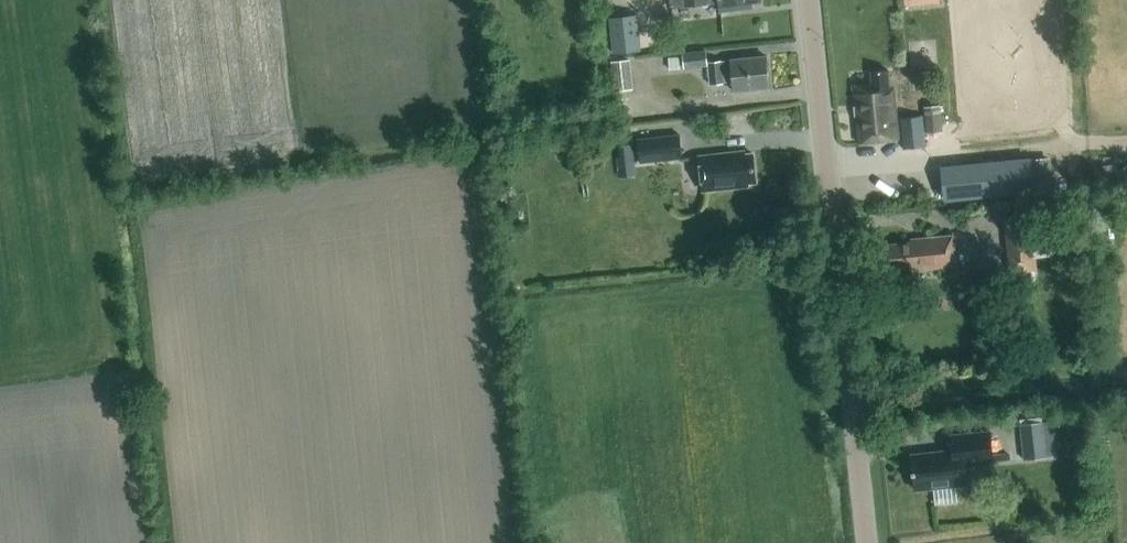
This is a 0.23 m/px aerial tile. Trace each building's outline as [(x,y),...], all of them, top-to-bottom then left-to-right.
[(722,10),(751,6),(751,1),(759,0),(721,0),(722,10)] [(636,16),(610,19),(613,54),(640,51),(636,16)] [(768,54),(710,61),(707,61),(706,50),(683,52),(685,68),(710,65),(712,83),(736,81),(736,91),(772,87),(768,54)] [(678,58),(668,59),(669,68),(679,67),(678,58)] [(633,89),(631,59),(612,61),(614,91),(633,89)] [(860,141),(901,137),(898,93),(893,93),(891,71),(873,73),(874,83),(855,85),(860,141)] [(938,139),(936,118),(904,121),(907,150),(926,148),(926,141),(938,139)] [(683,158),(680,133),(638,139),(640,163),(683,158)] [(632,145),(616,146),(618,164),(634,163),(632,145)] [(757,182),(755,154),(746,154),(745,151),(702,155),(705,190),(749,186),(749,183),(757,182)] [(945,168),(947,198),(1033,191),(1031,161),(945,168)] [(1098,239),(1099,256),(1115,256),(1115,238),(1110,238),(1109,217),(1097,217),(1098,239)] [(1031,233),(1009,234),(1012,269),(1034,267),(1031,233)] [(926,269),(958,266),(955,235),(917,238),(917,241),(904,242),(905,245),(886,246),(888,267),(907,265),(908,267),(926,265),(926,269)] [(1058,456),(1055,421),(1021,424),(1024,459),(1058,456)] [(996,460),(993,429),(953,434),(955,449),(914,453),(918,488),(970,482),(968,463),(996,460)]
